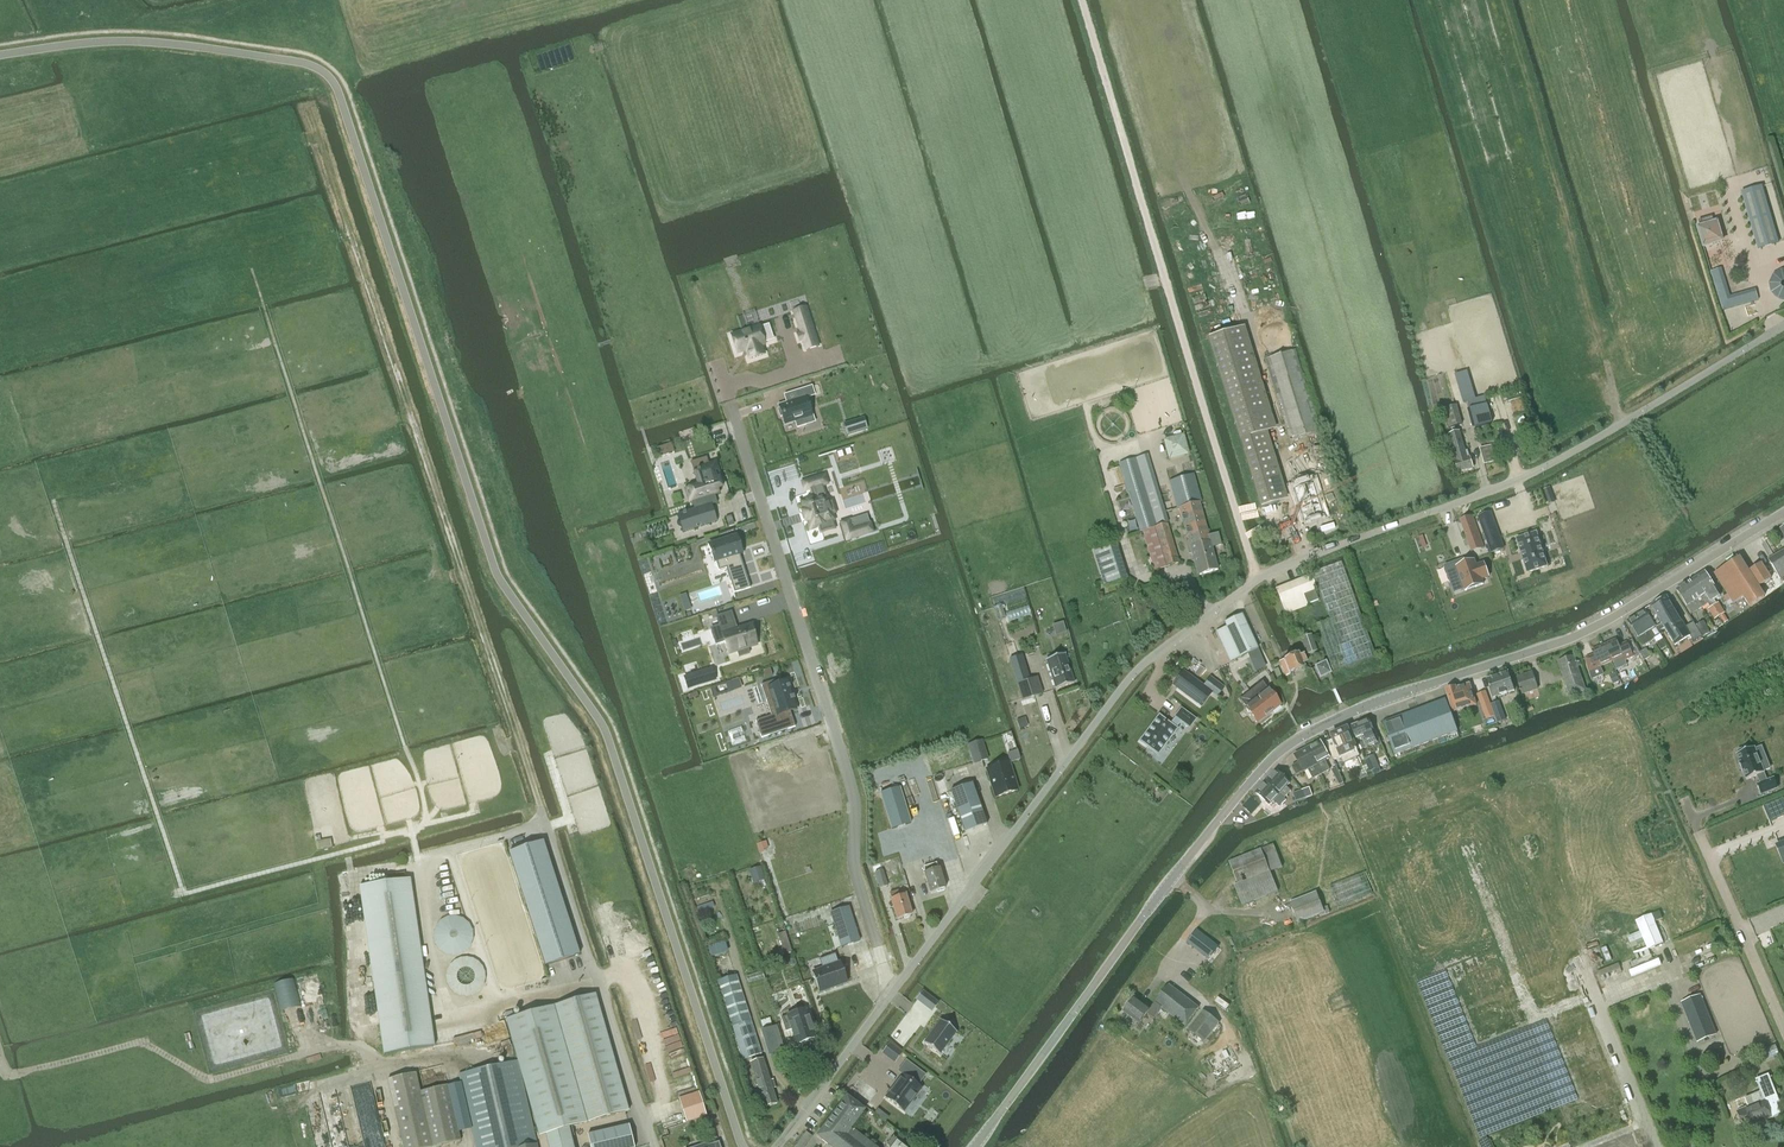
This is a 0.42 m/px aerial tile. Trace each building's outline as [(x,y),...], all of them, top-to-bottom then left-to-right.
[(1778,242),(1761,187),(1741,193),(1757,248),(1778,242)] [(1703,248),(1722,242),(1716,223),(1714,224),(1712,217),(1698,221),(1700,228),(1697,229),(1703,248)] [(1756,293),(1727,301),(1718,269),(1711,272),(1722,310),(1758,300),(1756,293)] [(807,315),(795,319),(800,333),(797,334),(799,341),(802,340),(805,350),(817,346),(807,315)] [(758,326),(730,335),(736,353),(747,350),(748,353),(747,354),(749,359),(763,354),(761,345),(764,344),(764,343),(773,340),(768,325),(759,328),(758,326)] [(1257,435),(1266,432),(1235,329),(1207,338),(1260,508),(1278,503),(1257,435)] [(1294,350),(1263,360),(1289,441),(1308,435),(1316,432),(1319,431),(1294,350)] [(1467,402),(1475,428),(1492,423),(1484,396),(1473,399),(1472,396),(1473,396),(1466,372),(1455,376),(1462,399),(1465,398),(1466,403),(1467,402)] [(779,409),(777,409),(779,417),(782,416),(784,425),(795,422),(796,428),(806,425),(804,418),(811,416),(805,398),(814,395),(811,386),(795,392),(797,399),(789,402),(778,406),(779,409)] [(1462,424),(1456,405),(1443,409),(1448,428),(1462,424)] [(863,419),(854,422),(857,432),(866,429),(863,419)] [(1465,451),(1459,431),(1448,435),(1457,461),(1455,461),(1456,464),(1454,465),(1456,470),(1458,470),(1459,472),(1473,467),(1467,450),(1465,451)] [(1189,455),(1183,434),(1162,440),(1168,460),(1189,455)] [(671,443),(656,448),(659,457),(674,452),(671,443)] [(1499,443),(1492,445),(1480,449),(1484,464),(1503,459),(1499,443)] [(1166,524),(1168,523),(1146,454),(1134,458),(1119,463),(1139,532),(1142,532),(1154,569),(1166,566),(1178,563),(1166,524)] [(682,513),(676,515),(682,533),(685,532),(696,528),(696,526),(699,524),(700,527),(716,521),(711,505),(716,503),(713,493),(718,492),(717,489),(721,487),(720,482),(718,477),(717,478),(715,471),(716,470),(714,463),(700,468),(701,470),(699,471),(699,470),(696,471),(696,472),(694,473),(694,472),(693,473),(693,474),(697,485),(686,489),(689,501),(691,500),(694,510),(685,512),(682,513)] [(824,475),(802,482),(804,491),(810,489),(810,490),(813,499),(801,502),(804,511),(802,511),(805,522),(807,521),(810,529),(823,525),(823,523),(833,520),(831,514),(834,513),(831,502),(827,503),(825,497),(824,497),(821,486),(827,484),(824,475)] [(1168,481),(1176,509),(1178,508),(1191,556),(1190,558),(1191,562),(1193,563),(1197,576),(1217,570),(1211,548),(1220,545),(1217,534),(1208,536),(1198,503),(1200,503),(1192,475),(1168,481)] [(1309,484),(1292,489),(1290,490),(1300,522),(1302,522),(1320,516),(1309,484)] [(1550,488),(1544,490),(1546,498),(1552,496),(1550,488)] [(1460,520),(1471,551),(1483,547),(1471,516),(1460,520)] [(869,523),(843,531),(846,540),(872,532),(869,523)] [(1495,526),(1483,530),(1491,552),(1503,548),(1495,526)] [(1517,538),(1516,539),(1516,540),(1527,572),(1526,572),(1527,573),(1528,573),(1528,572),(1546,567),(1547,566),(1547,565),(1546,565),(1536,534),(1536,533),(1536,532),(1535,533),(1517,539),(1517,538)] [(736,536),(707,545),(708,547),(709,547),(711,553),(710,554),(711,557),(712,557),(714,563),(715,563),(718,571),(740,564),(737,555),(738,554),(737,550),(740,549),(736,536)] [(1115,543),(1092,550),(1103,586),(1126,579),(1115,543)] [(1773,556),(1768,560),(1779,579),(1783,576),(1783,550),(1773,556)] [(1733,604),(1743,598),(1749,607),(1764,597),(1758,587),(1771,579),(1761,564),(1749,572),(1740,558),(1714,574),(1733,604)] [(1456,561),(1444,566),(1450,584),(1461,580),(1465,591),(1483,584),(1481,579),(1488,576),(1483,562),(1476,565),(1474,560),(1458,566),(1456,561)] [(1274,590),(1284,615),(1307,606),(1306,604),(1317,600),(1314,590),(1316,589),(1315,586),(1317,586),(1321,600),(1329,620),(1314,626),(1332,672),(1374,657),(1341,563),(1312,573),(1310,576),(1274,590)] [(1720,596),(1704,572),(1694,578),(1710,603),(1720,596)] [(744,577),(730,582),(734,593),(750,588),(750,587),(747,588),(744,577)] [(1696,600),(1702,608),(1710,603),(1694,578),(1685,584),(1696,600)] [(1685,584),(1676,590),(1692,614),(1697,611),(1702,608),(1696,600),(1685,584)] [(678,596),(680,602),(687,600),(685,594),(678,596)] [(1666,597),(1651,607),(1662,624),(1677,615),(1666,597)] [(1725,613),(1718,602),(1713,606),(1719,616),(1725,613)] [(1707,609),(1714,619),(1719,616),(1713,606),(1707,609)] [(1651,607),(1636,616),(1651,641),(1660,635),(1658,632),(1664,628),(1662,624),(1651,607)] [(718,626),(710,629),(715,644),(724,642),(728,654),(737,651),(738,657),(749,653),(747,648),(756,645),(749,625),(736,629),(730,612),(716,617),(718,626)] [(1224,623),(1226,627),(1215,632),(1228,662),(1239,657),(1257,649),(1241,615),(1224,623)] [(1662,624),(1664,628),(1675,645),(1690,636),(1685,627),(1677,615),(1662,624)] [(1627,621),(1638,638),(1643,646),(1651,641),(1636,616),(1627,621)] [(1693,622),(1685,627),(1690,636),(1694,642),(1702,637),(1696,626),(1693,622)] [(1703,622),(1696,626),(1702,637),(1710,632),(1703,622)] [(1306,655),(1316,651),(1310,634),(1299,638),(1306,655)] [(1610,641),(1604,644),(1617,670),(1623,667),(1627,665),(1626,664),(1625,661),(1633,657),(1640,654),(1639,653),(1632,639),(1626,642),(1618,645),(1615,639),(1610,641)] [(1656,642),(1661,650),(1667,646),(1662,639),(1656,642)] [(1594,655),(1585,659),(1591,680),(1604,675),(1600,667),(1612,662),(1616,670),(1617,670),(1604,644),(1591,650),(1594,655)] [(1646,649),(1639,653),(1640,654),(1643,660),(1650,656),(1646,649)] [(1064,654),(1046,660),(1055,689),(1073,683),(1064,654)] [(1285,676),(1303,668),(1302,665),(1306,663),(1302,655),(1298,657),(1297,654),(1283,660),(1285,665),(1281,666),(1285,676)] [(1574,656),(1558,661),(1569,695),(1585,690),(1574,656)] [(1325,662),(1314,667),(1319,679),(1330,674),(1325,662)] [(711,668),(684,677),(687,689),(714,680),(711,668)] [(1183,671),(1172,685),(1201,707),(1211,694),(1202,687),(1203,686),(1183,671)] [(1507,672),(1486,679),(1492,698),(1514,690),(1507,672)] [(1532,672),(1516,677),(1522,694),(1537,689),(1532,672)] [(1615,673),(1609,676),(1613,684),(1618,682),(1615,673)] [(1203,686),(1202,687),(1211,694),(1216,697),(1224,688),(1209,677),(1203,686)] [(1037,678),(1016,684),(1021,700),(1042,694),(1037,678)] [(773,715),(770,716),(755,721),(761,738),(794,727),(790,713),(789,711),(796,709),(793,701),(793,700),(794,700),(790,689),(789,689),(788,685),(787,682),(779,685),(779,683),(778,680),(760,685),(766,702),(768,701),(769,703),(773,715)] [(1251,691),(1252,692),(1251,693),(1268,715),(1279,706),(1267,690),(1266,691),(1261,683),(1251,691)] [(1452,712),(1475,705),(1469,684),(1456,688),(1456,686),(1445,690),(1452,712)] [(1268,715),(1251,693),(1252,692),(1251,691),(1239,700),(1245,708),(1244,708),(1256,724),(1268,715)] [(1485,691),(1476,695),(1485,716),(1486,719),(1494,716),(1490,705),(1485,691)] [(1445,699),(1382,723),(1394,754),(1457,731),(1445,699)] [(1498,702),(1490,705),(1494,716),(1497,722),(1505,719),(1498,702)] [(1175,728),(1180,721),(1189,727),(1194,720),(1180,709),(1174,717),(1175,717),(1169,725),(1159,717),(1158,716),(1157,717),(1158,717),(1140,741),(1140,740),(1139,741),(1140,742),(1156,754),(1157,754),(1157,753),(1175,730),(1176,729),(1175,728)] [(1363,743),(1364,745),(1367,746),(1377,742),(1373,733),(1374,733),(1368,719),(1350,727),(1358,745),(1363,743)] [(1024,720),(1017,722),(1019,729),(1026,726),(1024,720)] [(1332,739),(1325,742),(1333,760),(1340,757),(1343,764),(1360,756),(1357,750),(1347,727),(1339,731),(1337,730),(1333,732),(1333,734),(1330,735),(1332,739)] [(1329,758),(1320,740),(1307,748),(1321,774),(1329,770),(1324,760),(1329,758)] [(977,742),(967,745),(973,763),(983,760),(977,742)] [(1738,753),(1736,754),(1739,763),(1738,764),(1741,771),(1743,771),(1746,780),(1757,776),(1760,783),(1756,785),(1760,795),(1777,788),(1773,778),(1766,781),(1763,773),(1764,773),(1763,771),(1770,769),(1765,757),(1759,760),(1754,747),(1746,750),(1745,748),(1737,751),(1738,753)] [(1307,769),(1312,779),(1321,774),(1307,748),(1293,755),(1298,762),(1291,766),(1296,775),(1302,772),(1307,769)] [(1379,767),(1373,754),(1364,758),(1370,771),(1379,767)] [(1008,762),(985,770),(994,797),(1017,790),(1008,762)] [(1335,777),(1341,774),(1337,767),(1331,770),(1335,777)] [(1265,781),(1279,794),(1284,798),(1287,795),(1291,791),(1286,786),(1289,783),(1275,770),(1265,781)] [(892,781),(878,785),(880,792),(893,788),(892,781)] [(1285,799),(1284,798),(1279,794),(1265,781),(1255,792),(1269,804),(1272,801),(1279,806),(1285,799)] [(972,783),(949,791),(964,832),(986,824),(972,783)] [(899,787),(880,793),(891,829),(910,823),(899,787)] [(1292,793),(1295,801),(1312,795),(1309,787),(1292,793)] [(1251,797),(1242,806),(1250,814),(1259,804),(1251,797)] [(1768,803),(1763,805),(1769,821),(1775,819),(1768,803)] [(317,849),(332,847),(330,839),(315,842),(317,849)] [(543,841),(508,852),(545,966),(579,955),(543,841)] [(765,841),(756,844),(758,851),(767,848),(765,841)] [(1228,861),(1237,884),(1233,886),(1242,906),(1278,891),(1274,882),(1269,871),(1281,867),(1272,844),(1260,849),(1228,861)] [(924,874),(923,874),(929,893),(936,891),(937,893),(944,891),(944,889),(944,888),(938,869),(937,869),(936,864),(923,868),(924,874)] [(760,867),(749,871),(753,882),(763,879),(760,867)] [(882,870),(874,873),(879,888),(887,886),(882,870)] [(1372,893),(1364,872),(1329,886),(1337,907),(1372,893)] [(383,1055),(434,1046),(410,879),(359,886),(383,1055)] [(909,915),(911,915),(905,895),(899,897),(898,891),(889,894),(890,899),(896,919),(903,917),(903,918),(904,919),(909,917),(909,916),(909,915)] [(1316,891),(1289,902),(1297,923),(1319,914),(1320,916),(1329,913),(1327,906),(1322,908),(1316,891)] [(848,907),(830,913),(841,947),(859,941),(848,907)] [(1659,911),(1635,921),(1638,930),(1640,934),(1647,950),(1663,943),(1658,930),(1654,922),(1662,919),(1659,911)] [(1197,930),(1187,942),(1208,959),(1218,946),(1197,930)] [(785,932),(778,934),(784,952),(791,950),(785,932)] [(725,941),(709,945),(711,955),(728,951),(725,941)] [(822,968),(812,972),(819,992),(846,982),(839,962),(838,963),(822,968)] [(732,1026),(738,1024),(749,1058),(761,1054),(735,975),(717,981),(732,1026)] [(1134,998),(1123,1012),(1139,1024),(1147,1013),(1153,1018),(1161,1008),(1184,1025),(1189,1019),(1193,1013),(1198,1007),(1168,984),(1148,1010),(1134,998)] [(922,991),(917,998),(924,1003),(929,996),(922,991)] [(628,1111),(595,994),(505,1019),(539,1136),(545,1134),(549,1146),(570,1146),(565,1129),(628,1111)] [(1681,1003),(1697,1043),(1716,1035),(1699,995),(1681,1003)] [(804,1010),(780,1018),(785,1032),(792,1030),(796,1043),(814,1037),(811,1029),(813,1029),(809,1017),(807,1018),(804,1010)] [(1203,1011),(1188,1030),(1203,1042),(1218,1023),(1203,1011)] [(940,1020),(923,1043),(939,1055),(956,1032),(940,1020)] [(776,1026),(760,1031),(768,1056),(784,1051),(776,1026)] [(882,1052),(895,1061),(903,1050),(890,1041),(882,1052)] [(1775,1045),(1757,1052),(1761,1062),(1777,1055),(1779,1054),(1775,1045)] [(769,1081),(762,1059),(750,1063),(758,1090),(755,1091),(757,1099),(761,1098),(764,1107),(776,1103),(771,1089),(775,1088),(772,1080),(769,1081)] [(458,1074),(475,1146),(525,1146),(535,1145),(535,1144),(516,1060),(506,1062),(458,1074)] [(897,1071),(902,1075),(885,1098),(903,1111),(920,1088),(916,1086),(924,1075),(905,1061),(897,1071)] [(387,1080),(402,1146),(434,1146),(459,1141),(446,1086),(419,1092),(414,1073),(387,1080)] [(1748,1106),(1737,1111),(1744,1128),(1780,1113),(1770,1087),(1750,1095),(1744,1098),(1748,1106)] [(698,1093),(679,1099),(686,1122),(705,1116),(698,1093)] [(816,1136),(830,1146),(874,1146),(853,1131),(852,1132),(849,1129),(864,1110),(846,1097),(816,1136)] [(587,1135),(589,1146),(633,1146),(628,1125),(587,1135)] [(806,1132),(795,1146),(803,1146),(811,1136),(806,1132)] [(897,1140),(897,1141),(892,1137),(886,1146),(887,1146),(906,1146),(897,1140)]
